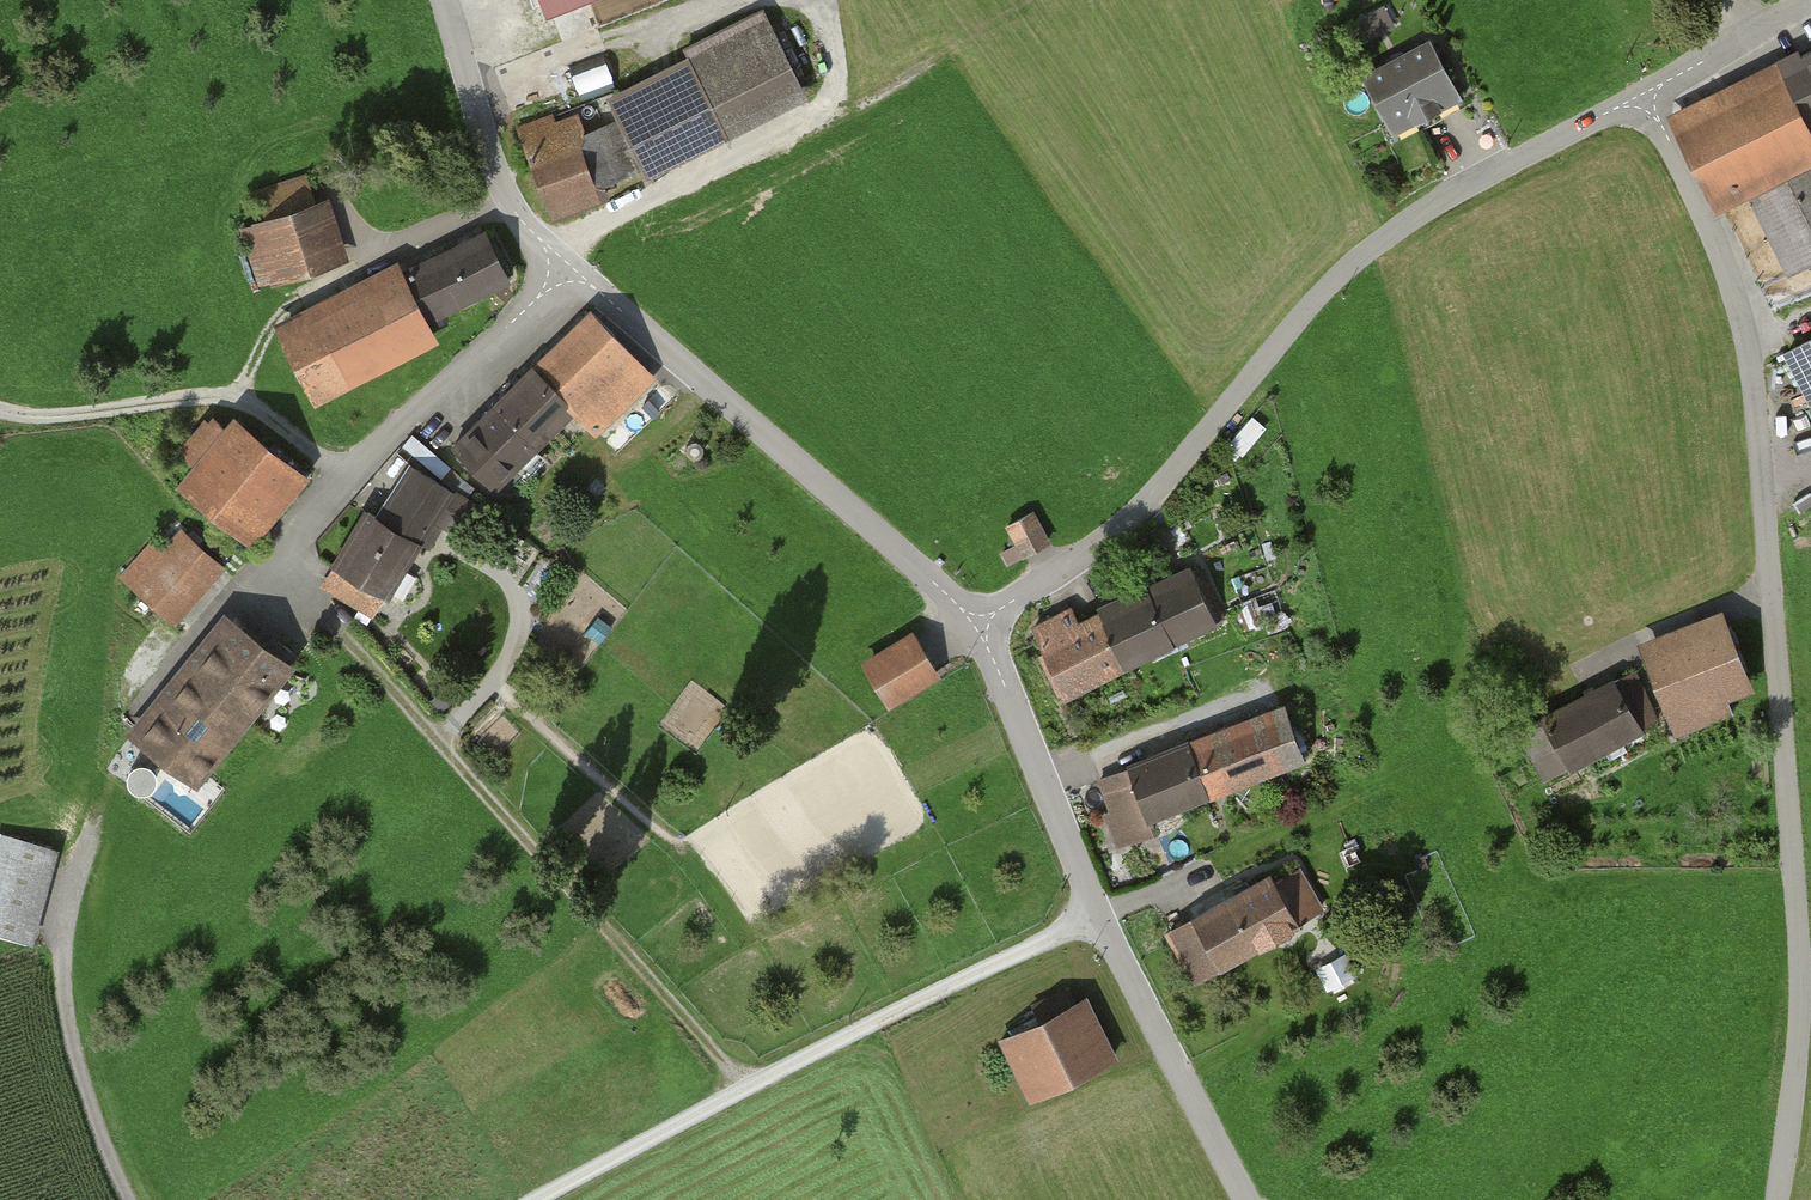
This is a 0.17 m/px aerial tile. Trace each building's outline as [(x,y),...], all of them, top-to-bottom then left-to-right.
[(1391,6),(1365,12),(1368,29),(1395,23),(1391,6)] [(790,96),(755,24),(595,102),(603,117),(570,133),(562,118),(518,139),(556,217),(596,198),(589,182),(629,163),(633,172),(790,96)] [(1448,100),(1418,46),(1357,79),(1387,133),(1448,100)] [(1667,119),(1714,215),(1746,199),(1782,273),(1810,260),(1810,146),(1800,124),(1810,119),(1810,49),(1667,119)] [(583,88),(616,75),(608,55),(575,68),(583,88)] [(265,196),(309,191),(307,175),(263,180),(265,196)] [(337,259),(322,204),(241,226),(256,281),(337,259)] [(500,278),(475,233),(393,278),(388,270),(275,331),(312,398),(424,338),(416,323),(500,278)] [(645,377),(581,315),(453,447),(489,482),(560,409),(588,435),(645,377)] [(1787,353),(1810,398),(1810,340),(1787,353)] [(292,480),(223,424),(172,487),(242,543),(292,480)] [(443,495),(405,471),(371,526),(359,519),(318,583),(369,614),(443,495)] [(1041,540),(1027,516),(1003,530),(1017,553),(1041,540)] [(219,572),(179,537),(167,550),(154,539),(119,579),(172,626),(219,572)] [(1186,575),(1140,597),(1163,645),(1209,623),(1186,575)] [(1138,593),(1089,616),(1070,625),(1065,615),(1034,629),(1066,696),(1165,649),(1163,645),(1140,597),(1138,593)] [(1743,690),(1711,617),(1639,649),(1678,737),(1730,714),(1723,699),(1743,690)] [(270,651),(232,621),(137,739),(195,785),(298,655),(279,640),(270,651)] [(938,670),(913,634),(867,665),(892,701),(938,670)] [(1629,733),(1603,688),(1532,728),(1557,773),(1629,733)] [(1274,712),(1186,746),(1205,797),(1294,763),(1274,712)] [(1186,746),(1097,780),(1122,845),(1146,836),(1141,822),(1205,797),(1186,746)] [(141,785),(160,767),(143,749),(124,767),(141,785)] [(10,839),(0,878),(0,929),(28,937),(51,850),(10,839)] [(1265,881),(1165,933),(1191,981),(1290,929),(1265,881)] [(1330,985),(1360,969),(1348,948),(1319,964),(1330,985)] [(1107,1058),(1079,1002),(999,1042),(1026,1097),(1107,1058)]
